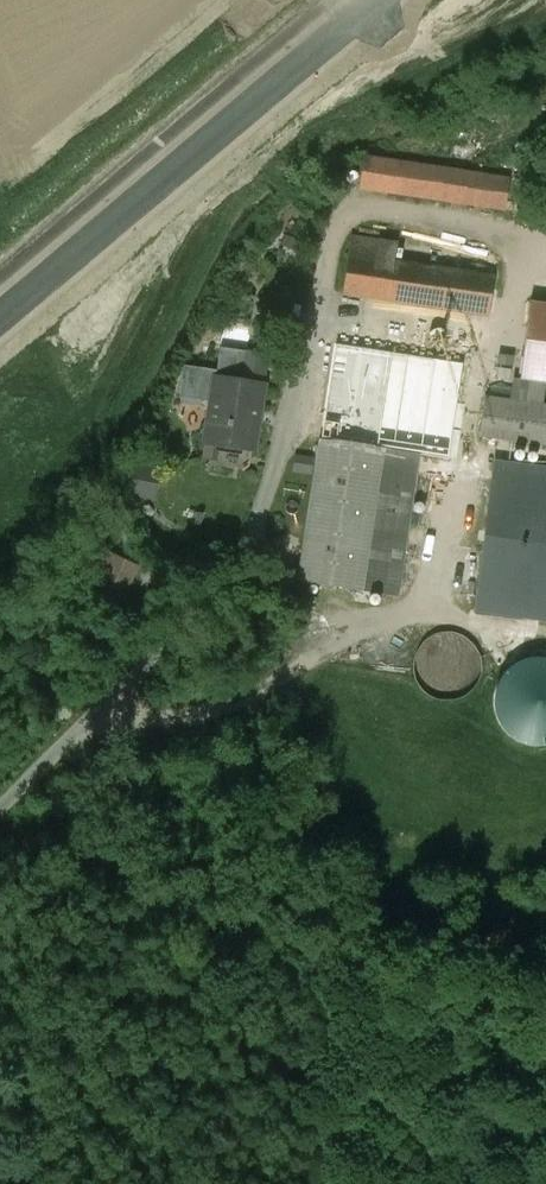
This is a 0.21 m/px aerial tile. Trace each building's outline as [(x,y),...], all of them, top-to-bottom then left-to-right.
[(511,179),(364,156),(359,187),(506,210),(511,179)] [(378,242),(351,237),(342,293),(489,318),(496,278),(375,258),(378,242)] [(532,301),(521,378),(514,377),(511,400),(486,397),(480,436),(545,445),(545,405),(541,405),(544,381),(545,381),(545,303),(532,301)] [(220,347),(216,371),(215,378),(243,381),(247,352),(220,347)] [(201,400),(210,401),(215,378),(216,371),(185,367),(179,402),(200,405),(201,400)] [(437,456),(447,392),(331,374),(299,581),(397,596),(419,453),(437,456)] [(243,381),(215,378),(210,401),(204,442),(254,450),(264,385),(243,381)] [(495,461),(475,612),(545,621),(545,468),(495,461)] [(139,565),(112,553),(99,583),(125,595),(139,565)] [(469,639),(459,634),(448,632),(437,634),(427,640),(419,649),(415,659),(415,671),(418,682),(425,691),(434,697),(445,700),(456,700),(466,696),(475,689),(481,679),(483,668),(482,657),(477,647),(469,639)] [(538,659),(523,662),(511,669),(501,680),(496,694),(495,708),(500,722),(508,734),(520,742),(534,746),(545,745),(545,660),(538,659)]
